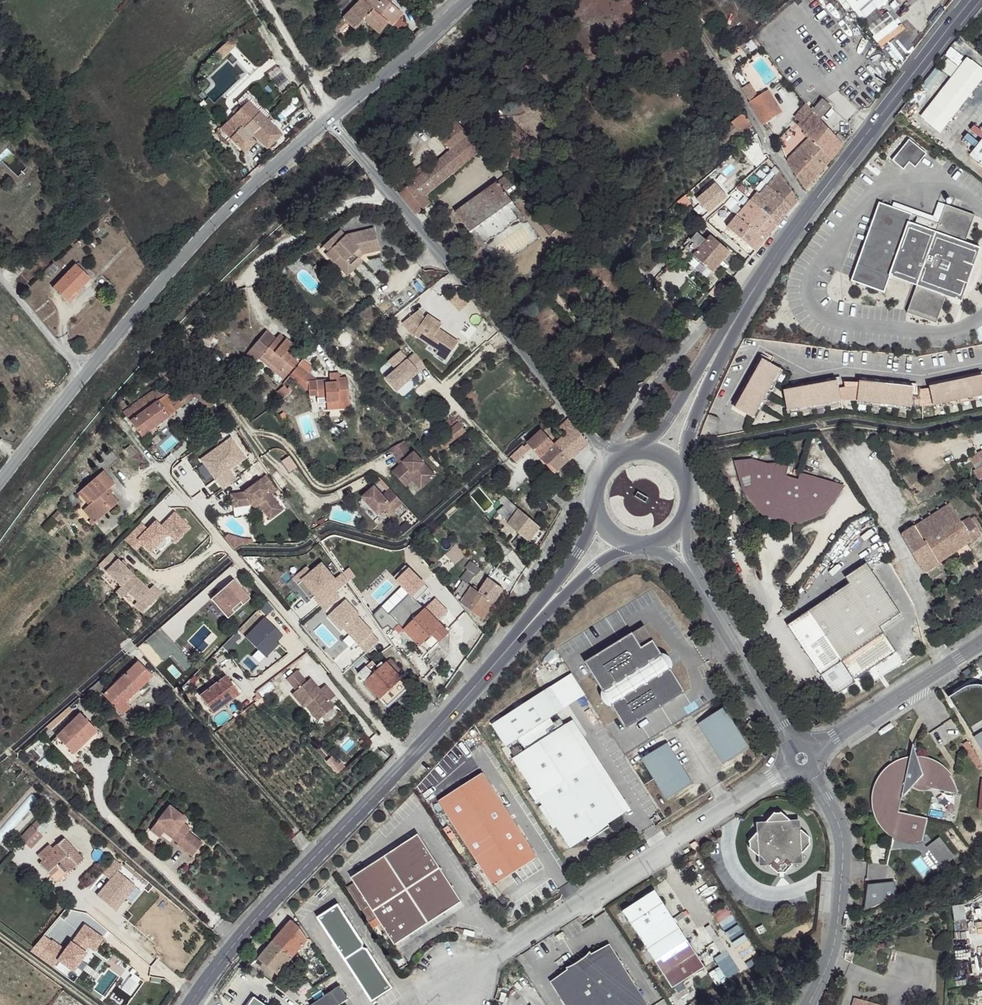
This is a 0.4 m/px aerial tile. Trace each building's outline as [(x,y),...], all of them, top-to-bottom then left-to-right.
[(362,0),(357,0),(342,18),(344,20),(354,29),(362,21),(380,36),(390,24),(369,6),(362,0)] [(381,0),(373,0),(369,6),(390,24),(397,13),(381,0)] [(883,15),(877,8),(862,20),(869,27),(883,15)] [(887,14),(884,17),(871,29),(877,37),(894,22),(887,14)] [(338,22),(331,16),(325,23),(332,29),(338,22)] [(344,20),(342,18),(338,22),(332,29),(335,32),(344,20)] [(394,42),(389,38),(382,47),(387,50),(394,42)] [(924,118),(940,130),(981,74),(981,67),(970,57),(924,118)] [(745,93),(751,102),(757,98),(752,88),(745,93)] [(781,113),(767,91),(757,98),(751,102),(764,124),(781,113)] [(247,94),(238,104),(242,108),(247,102),(259,113),(263,109),(247,94)] [(242,108),(222,129),(233,139),(246,153),(256,145),(250,140),(253,136),(268,149),(277,140),(270,134),(275,129),(259,113),(247,102),(242,108)] [(826,108),(821,104),(811,115),(816,120),(826,108)] [(750,125),(743,114),(730,125),(732,128),(711,148),(717,155),(750,125)] [(816,120),(811,115),(781,147),(793,159),(788,163),(791,172),(804,188),(841,144),(816,120)] [(208,127),(203,123),(194,130),(199,136),(208,127)] [(482,152),(459,124),(441,139),(451,151),(428,171),(418,179),(401,195),(417,214),(432,202),(429,198),(482,152)] [(222,129),(218,133),(228,144),(233,139),(222,129)] [(507,141),(520,150),(528,138),(515,129),(507,141)] [(930,153),(912,139),(896,160),(907,169),(912,162),(919,166),(930,153)] [(981,162),(981,140),(971,154),(981,162)] [(780,175),(775,165),(757,188),(759,194),(753,201),(780,224),(793,207),(770,188),(780,175)] [(428,171),(424,167),(414,176),(418,179),(428,171)] [(722,177),(719,173),(711,180),(716,184),(722,177)] [(797,203),(780,175),(770,188),(793,207),(797,203)] [(510,179),(501,186),(507,193),(516,186),(510,179)] [(507,193),(501,186),(458,216),(474,238),(478,235),(487,246),(504,236),(521,221),(511,211),(516,208),(507,193)] [(745,196),(739,190),(730,199),(737,205),(745,196)] [(780,224),(753,201),(729,231),(757,252),(780,224)] [(857,281),(890,292),(895,276),(922,285),(913,312),(942,322),(944,319),(941,318),(950,294),(968,300),(968,298),(964,297),(981,245),(981,246),(981,245),(968,240),(976,216),(978,216),(979,213),(950,203),(943,223),(883,202),(857,281)] [(727,226),(717,218),(706,229),(718,239),(727,226)] [(348,236),(341,231),(324,246),(329,251),(325,254),(335,263),(341,257),(352,268),(360,261),(359,259),(364,255),(381,251),(375,229),(348,236)] [(705,244),(696,236),(685,250),(694,258),(705,244)] [(729,254),(711,238),(705,244),(694,258),(713,273),(729,254)] [(364,264),(360,261),(352,268),(341,257),(335,263),(346,278),(364,264)] [(88,279),(75,266),(52,288),(63,298),(73,289),(76,291),(88,279)] [(497,283),(486,271),(478,279),(488,290),(497,283)] [(419,311),(404,323),(414,336),(415,335),(438,350),(436,353),(448,361),(459,343),(440,330),(443,325),(429,315),(426,320),(419,311)] [(265,333),(256,345),(266,353),(275,341),(265,333)] [(288,374),(297,361),(286,353),(291,344),(279,336),(275,341),(266,353),(256,345),(245,362),(255,369),(262,359),(279,373),(282,370),(288,374)] [(398,370),(388,379),(399,391),(427,367),(416,355),(409,361),(401,352),(390,361),(398,370)] [(279,373),(262,359),(260,363),(284,380),(288,374),(282,370),(279,373)] [(761,360),(732,409),(750,420),(779,370),(761,360)] [(307,380),(295,371),(288,381),(306,395),(308,403),(314,402),(315,403),(322,403),(324,406),(333,407),(349,404),(345,380),(334,381),(335,385),(323,386),(323,384),(307,385),(307,380)] [(935,403),(981,393),(981,371),(930,383),(935,403)] [(915,404),(917,382),(860,376),(856,398),(915,404)] [(837,383),(782,392),(786,413),(840,403),(837,383)] [(157,386),(123,413),(141,436),(180,404),(195,394),(208,409),(212,405),(195,384),(176,399),(167,389),(163,392),(157,386)] [(349,404),(333,407),(335,413),(350,410),(349,404)] [(467,428),(461,422),(427,449),(431,455),(467,428)] [(567,461),(587,443),(571,423),(562,430),(567,436),(555,447),(567,461)] [(555,447),(542,432),(525,445),(531,452),(551,474),(567,461),(555,447)] [(398,462),(391,469),(401,480),(411,471),(423,484),(434,474),(413,450),(410,452),(404,440),(391,448),(398,462)] [(531,452),(525,445),(515,455),(520,460),(531,452)] [(978,453),(981,461),(974,465),(980,479),(981,478),(981,451),(978,453)] [(744,459),(730,466),(737,483),(747,478),(750,490),(742,494),(761,517),(795,525),(823,516),(841,490),(832,484),(797,475),(796,481),(784,477),(786,468),(774,465),(774,467),(744,459)] [(102,468),(78,488),(87,498),(84,500),(97,515),(115,499),(105,486),(111,479),(102,468)] [(411,471),(401,480),(404,484),(411,478),(419,487),(423,484),(411,471)] [(257,481),(250,486),(258,496),(264,491),(257,481)] [(240,494),(228,495),(230,508),(247,505),(248,504),(252,509),(256,506),(267,520),(279,511),(264,491),(258,496),(250,486),(240,494)] [(394,512),(402,505),(389,491),(382,498),(373,489),(361,499),(377,517),(384,511),(389,506),(394,512)] [(522,513),(503,496),(498,503),(503,506),(496,514),(506,522),(514,513),(518,516),(510,526),(527,542),(540,530),(522,513)] [(97,515),(84,500),(80,505),(93,519),(97,515)] [(962,522),(948,501),(902,537),(923,571),(980,534),(969,518),(962,522)] [(389,517),(394,512),(389,506),(384,511),(389,517)] [(377,527),(389,517),(384,511),(377,517),(372,522),(377,527)] [(253,545),(252,535),(227,537),(228,547),(253,545)] [(110,551),(98,561),(105,569),(119,584),(116,587),(114,589),(120,596),(122,594),(126,590),(135,600),(131,603),(139,612),(158,594),(151,585),(146,590),(110,551)] [(849,583),(788,629),(839,697),(859,682),(858,680),(899,651),(880,626),(901,610),(865,562),(844,577),(849,583)] [(105,569),(102,571),(116,587),(119,584),(105,569)] [(474,578),(467,573),(453,593),(459,597),(458,601),(467,608),(477,592),(469,586),(474,578)] [(248,600),(233,581),(210,599),(226,619),(248,600)] [(500,590),(487,581),(477,592),(467,608),(480,617),(500,590)] [(126,590),(122,594),(131,603),(135,600),(126,590)] [(418,605),(410,597),(390,617),(397,625),(418,605)] [(448,636),(418,605),(397,625),(427,656),(448,636)] [(262,623),(243,642),(263,662),(275,649),(273,647),(279,640),(262,623)] [(190,663),(161,629),(146,641),(163,661),(171,654),(183,669),(190,663)] [(644,629),(586,667),(606,697),(664,659),(644,629)] [(700,632),(689,639),(693,646),(704,639),(700,632)] [(229,644),(220,653),(224,656),(232,648),(229,644)] [(408,689),(379,657),(358,676),(387,708),(408,689)] [(153,680),(141,664),(126,678),(138,692),(153,680)] [(671,670),(613,708),(629,733),(687,695),(671,670)] [(539,689),(554,711),(580,692),(566,672),(539,689)] [(302,713),(304,712),(307,709),(319,723),(332,711),(328,706),(333,701),(324,690),(318,695),(308,683),(304,687),(295,676),(285,684),(294,696),(290,699),(302,713)] [(138,692),(126,678),(105,696),(120,713),(135,701),(131,697),(138,692)] [(239,698),(224,680),(199,698),(214,718),(239,698)] [(949,696),(981,751),(981,685),(975,683),(966,686),(949,696)] [(539,689),(488,724),(503,745),(554,711),(539,689)] [(319,723),(307,709),(304,712),(316,726),(319,723)] [(725,710),(702,725),(727,763),(750,749),(725,710)] [(94,730),(80,713),(55,735),(70,752),(94,730)] [(563,722),(623,811),(630,806),(570,717),(563,722)] [(760,726),(751,721),(748,726),(757,731),(760,726)] [(512,756),(510,757),(571,847),(623,811),(563,722),(520,750),(512,756)] [(70,752),(55,735),(48,740),(64,757),(70,752)] [(907,842),(917,843),(925,843),(930,818),(900,812),(901,803),(905,793),(911,787),(914,789),(923,792),(934,789),(940,790),(958,792),(952,779),(946,771),(935,762),(928,758),(915,755),(910,743),(908,744),(909,757),(892,765),(882,776),(875,784),(874,793),(874,804),(876,816),(882,826),(888,833),(898,839),(907,842)] [(517,744),(508,750),(512,756),(520,750),(517,744)] [(668,746),(645,761),(670,800),(693,784),(668,746)] [(494,890),(536,863),(480,775),(438,803),(494,890)] [(186,821),(169,807),(154,826),(163,834),(165,831),(172,836),(170,840),(177,845),(176,846),(191,858),(201,845),(187,833),(189,830),(183,825),(186,821)] [(811,836),(785,813),(776,812),(752,842),(753,849),(778,873),(788,874),(813,844),(811,836)] [(47,827),(37,817),(20,836),(31,845),(47,827)] [(163,834),(154,826),(149,832),(159,839),(163,834)] [(394,945),(462,902),(421,837),(353,881),(394,945)] [(84,858),(64,838),(51,850),(47,846),(36,856),(41,862),(37,865),(49,878),(56,871),(53,869),(58,865),(66,874),(84,858)] [(942,868),(955,858),(940,838),(927,848),(942,868)] [(6,852),(0,860),(0,881),(17,861),(6,852)] [(867,906),(899,901),(896,881),(864,886),(867,906)] [(655,891),(623,912),(655,963),(688,942),(655,891)] [(339,905),(317,918),(374,999),(393,986),(339,905)] [(300,928),(291,920),(275,941),(294,956),(307,938),(300,928)] [(41,938),(29,951),(51,968),(57,960),(72,971),(75,967),(84,955),(82,953),(84,951),(90,955),(102,939),(85,926),(71,944),(69,943),(63,951),(50,941),(49,943),(41,938)] [(294,956),(275,941),(260,959),(277,974),(294,956)] [(688,942),(655,963),(673,990),(706,969),(688,942)] [(322,959),(310,943),(308,946),(310,948),(307,952),(317,963),(322,959)] [(551,983),(565,1004),(651,1004),(610,946),(593,956),(588,955),(568,967),(569,972),(551,983)] [(257,973),(251,967),(248,972),(254,978),(257,973)] [(348,1001),(339,986),(336,988),(345,1003),(348,1001)] [(345,1003),(336,988),(312,1004),(342,1004),(345,1003)]
